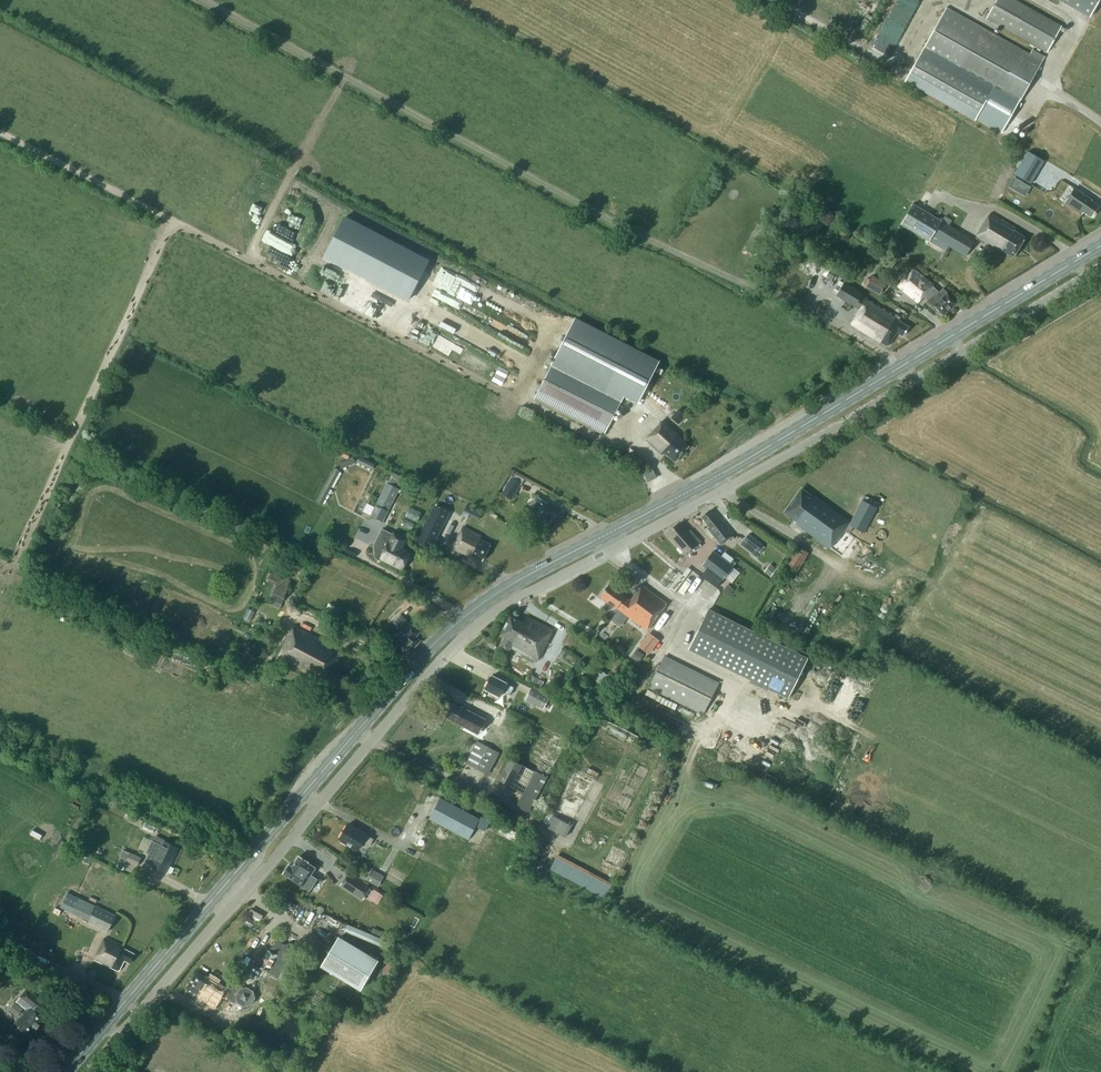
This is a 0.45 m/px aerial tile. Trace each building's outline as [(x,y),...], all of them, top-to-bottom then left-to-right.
[(877,42),(897,51),(918,0),(895,0),(877,42)] [(1062,26),(1016,0),(996,0),(986,18),(1047,52),(1062,26)] [(1091,16),(1100,0),(1061,0),(1091,16)] [(907,79),(1002,132),(1018,105),(1021,107),(1022,104),(1019,102),(1042,62),(1029,55),(1030,54),(947,8),(907,79)] [(1028,151),(1015,174),(1030,183),(1044,160),(1028,151)] [(1059,199),(1061,195),(1073,178),(1058,168),(1044,188),(1059,199)] [(1031,187),(1023,182),(1017,191),(1025,196),(1031,187)] [(1082,214),(1084,212),(1091,217),(1099,205),(1091,200),(1092,199),(1074,188),(1065,202),(1082,214)] [(975,241),(913,204),(900,224),(910,230),(930,241),(933,236),(966,256),(975,241)] [(990,213),(975,238),(1001,253),(1003,250),(1014,257),(1026,237),(1014,230),(1016,228),(990,213)] [(326,255),(411,298),(430,259),(346,216),(326,255)] [(1002,257),(992,251),(989,257),(994,260),(998,262),(1002,257)] [(943,314),(956,302),(947,293),(943,288),(939,292),(933,286),(934,285),(913,268),(898,286),(918,302),(923,296),(924,297),(925,296),(928,299),(927,300),(933,307),(935,305),(943,314)] [(886,283),(872,275),(869,278),(868,277),(864,284),(866,285),(865,286),(879,294),(886,283)] [(897,332),(903,336),(909,327),(898,320),(904,311),(898,308),(894,314),(866,297),(866,298),(862,295),(863,293),(844,282),(839,279),(832,290),(837,293),(836,295),(859,309),(855,314),(856,315),(851,323),(888,346),(897,332)] [(534,399),(604,435),(625,395),(639,402),(659,363),(628,347),(575,320),(555,359),(534,399)] [(680,421),(689,414),(684,407),(674,414),(680,421)] [(664,452),(666,454),(675,462),(689,446),(678,436),(680,434),(664,419),(646,439),(662,454),(664,452)] [(648,480),(656,476),(652,469),(644,473),(648,480)] [(512,499),(521,483),(511,478),(502,493),(512,499)] [(392,504),(400,488),(387,482),(376,504),(371,514),(383,521),(392,504)] [(837,541),(844,530),(849,533),(853,527),(864,532),(879,503),(865,495),(851,521),(812,493),(810,495),(802,489),(785,512),(798,521),(796,523),(830,548),(836,540),(837,541)] [(546,501),(539,498),(529,518),(547,527),(555,510),(545,504),(546,501)] [(469,514),(478,519),(482,512),(467,505),(461,515),(467,518),(469,514)] [(411,506),(408,515),(419,519),(423,511),(411,506)] [(709,526),(708,528),(721,544),(734,534),(715,512),(713,514),(710,510),(702,517),(709,526)] [(436,539),(442,527),(427,520),(421,531),(436,539)] [(698,542),(700,541),(690,530),(688,532),(680,522),(667,533),(685,554),(692,547),(695,551),(701,545),(698,542)] [(491,544),(480,538),(481,536),(463,526),(453,547),(471,557),(471,555),(483,561),(491,544)] [(402,568),(410,552),(401,548),(406,539),(394,533),(394,534),(382,528),(382,529),(384,530),(377,544),(374,544),(375,557),(381,560),(382,558),(402,568)] [(763,544),(749,534),(744,540),(758,551),(763,544)] [(799,570),(809,553),(797,546),(787,563),(799,570)] [(702,565),(722,580),(733,566),(713,551),(702,565)] [(770,563),(764,570),(771,576),(776,568),(770,563)] [(269,603),(281,608),(292,580),(281,576),(278,585),(275,583),(269,598),(271,599),(269,603)] [(626,595),(610,583),(600,596),(616,608),(617,607),(622,611),(622,612),(647,630),(667,603),(642,585),(631,600),(625,596),(626,595)] [(325,611),(338,616),(342,608),(329,603),(325,611)] [(808,658),(709,609),(689,649),(788,698),(808,658)] [(404,648),(408,644),(413,649),(421,640),(416,636),(420,632),(401,613),(393,622),(403,632),(395,640),(404,648)] [(553,630),(526,616),(524,622),(510,615),(500,634),(504,636),(499,646),(509,651),(511,647),(537,661),(553,630)] [(322,676),(335,683),(340,673),(333,669),(343,651),(295,625),(278,657),(320,679),(322,676)] [(652,630),(643,646),(655,653),(664,637),(652,630)] [(640,648),(635,656),(644,661),(648,653),(640,648)] [(703,714),(719,682),(665,655),(649,687),(703,714)] [(596,680),(607,687),(613,678),(602,671),(596,680)] [(514,687),(507,683),(492,675),(485,688),(500,696),(503,691),(510,694),(514,687)] [(544,681),(538,678),(535,684),(540,687),(544,681)] [(543,708),(549,695),(531,686),(525,699),(543,708)] [(453,702),(446,716),(454,721),(462,725),(479,734),(486,720),(482,717),(470,711),(453,702)] [(496,706),(493,713),(501,717),(505,711),(496,706)] [(619,722),(616,727),(626,733),(629,727),(619,722)] [(511,786),(523,792),(516,806),(528,812),(566,740),(552,733),(533,770),(527,767),(510,758),(498,779),(511,786)] [(487,773),(499,752),(478,741),(466,762),(487,773)] [(548,824),(547,827),(566,836),(596,778),(585,773),(578,769),(554,814),(548,824)] [(480,819),(440,797),(429,818),(469,839),(480,819)] [(366,834),(348,824),(339,839),(357,849),(362,841),(370,845),(373,838),(366,834)] [(164,841),(165,840),(157,836),(154,841),(153,840),(147,852),(149,853),(146,860),(153,864),(152,866),(166,872),(178,847),(164,841)] [(604,861),(616,867),(621,869),(629,853),(612,844),(604,861)] [(121,856),(128,859),(127,860),(138,865),(142,858),(130,852),(130,853),(124,850),(121,856)] [(606,898),(613,884),(560,855),(553,869),(606,898)] [(289,864),(284,873),(310,891),(318,879),(311,874),(316,867),(308,862),(299,856),(292,866),(289,864)] [(366,880),(379,887),(385,876),(372,869),(366,880)] [(341,885),(364,900),(371,888),(348,873),(341,885)] [(89,921),(88,922),(108,932),(117,915),(78,897),(71,912),(89,921)] [(380,944),(384,937),(351,922),(348,929),(380,944)] [(105,937),(95,959),(119,971),(124,960),(130,963),(135,954),(124,948),(125,946),(105,937)] [(379,960),(340,937),(322,965),(361,989),(379,960)] [(296,945),(291,943),(286,945),(277,940),(272,951),(267,948),(258,966),(280,977),(290,958),(295,956),(298,951),(296,945)] [(290,958),(280,977),(291,983),(304,960),(295,956),(290,958)] [(219,982),(221,979),(211,973),(208,977),(197,970),(187,987),(198,994),(197,995),(202,998),(201,1000),(216,1009),(223,996),(235,1003),(238,1002),(244,1006),(251,1004),(255,998),(253,991),(247,987),(243,988),(240,977),(231,979),(232,986),(230,991),(227,989),(228,988),(219,982)] [(34,1008),(40,1000),(26,988),(15,1001),(25,1009),(22,1013),(20,1011),(21,1009),(14,1003),(9,1010),(16,1015),(17,1014),(20,1016),(14,1023),(18,1027),(29,1036),(44,1017),(34,1008)]
